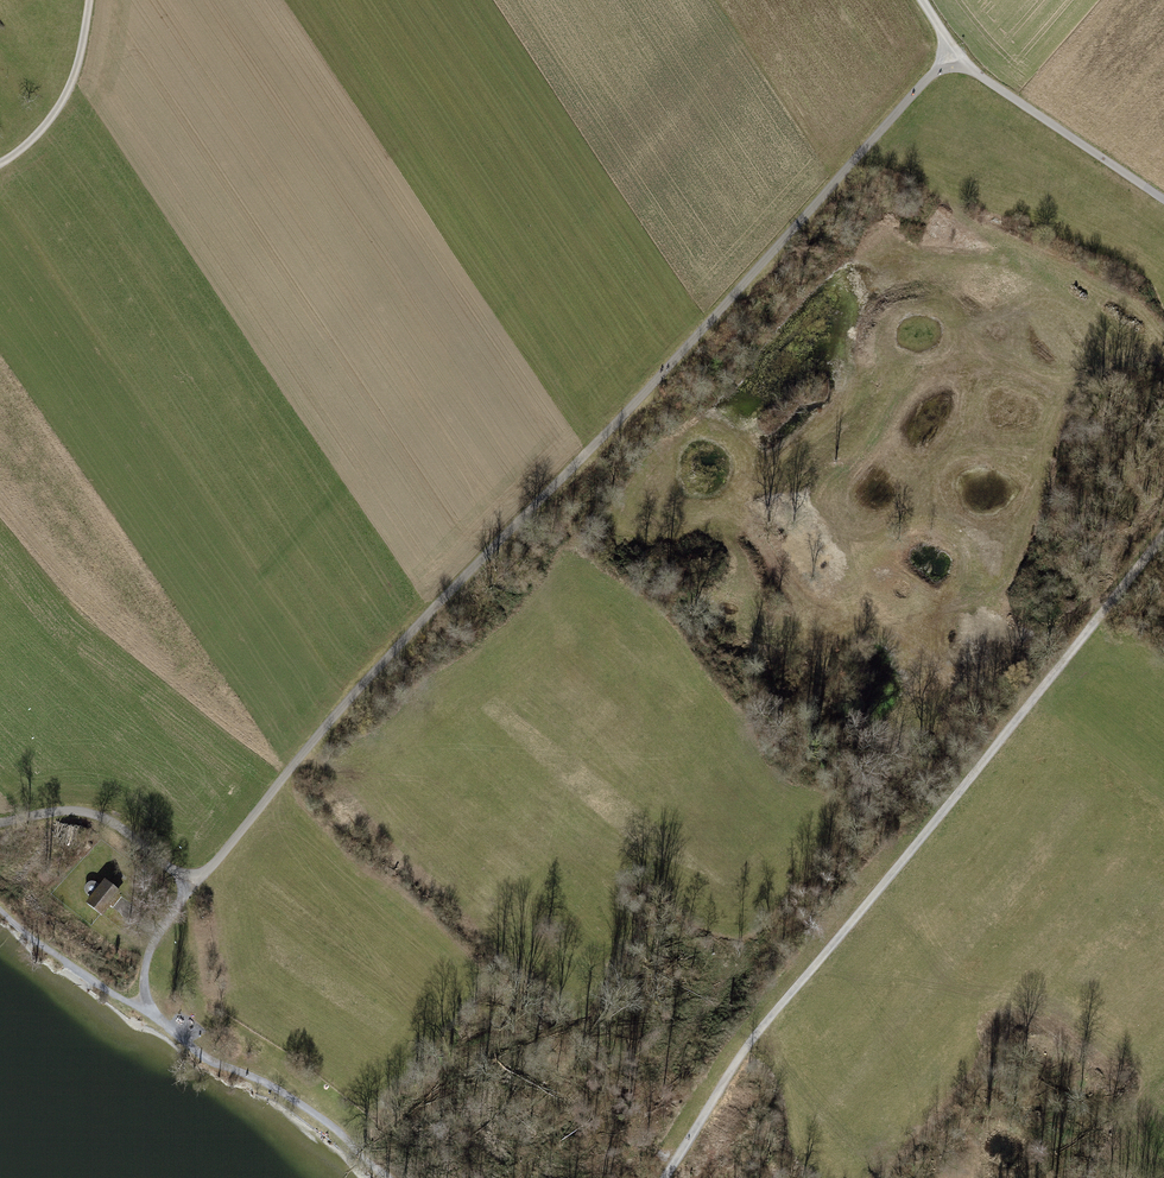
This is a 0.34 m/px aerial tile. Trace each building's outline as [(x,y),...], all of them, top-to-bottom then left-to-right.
[(124,892),(105,879),(89,903),(108,916),(124,892)]
